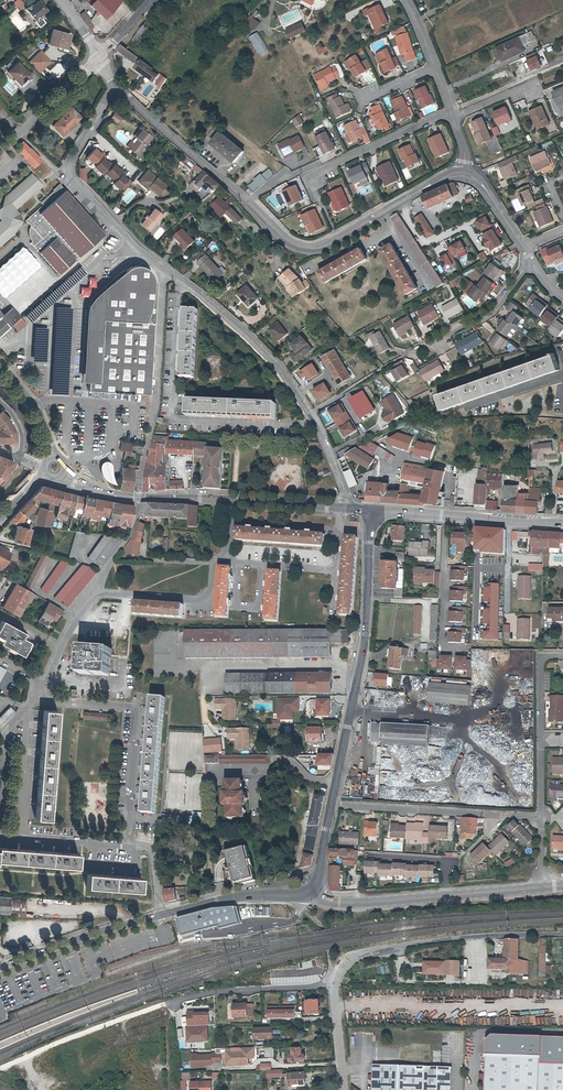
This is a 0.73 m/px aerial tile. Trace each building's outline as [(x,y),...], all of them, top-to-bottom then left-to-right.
[(101,11),(108,17),(122,0),(88,0),(99,9),(97,11),(99,13),(101,11)] [(33,13),(42,6),(38,2),(32,6),(31,5),(25,10),(30,16),(31,15),(33,13)] [(42,6),(33,13),(31,15),(30,16),(35,22),(41,17),(40,15),(45,11),(42,6)] [(377,6),(368,11),(365,13),(367,16),(373,26),(377,24),(379,28),(388,23),(377,6)] [(52,16),(56,21),(57,21),(58,20),(63,15),(59,11),(52,16)] [(84,20),(87,17),(89,16),(85,11),(80,15),(84,20)] [(35,22),(34,23),(38,28),(45,22),(41,17),(35,22)] [(84,20),(91,29),(95,27),(87,17),(84,20)] [(247,19),(241,26),(245,29),(250,22),(247,19)] [(282,34),(284,38),(296,32),(298,36),(302,34),(298,26),(282,34)] [(50,44),(69,49),(73,34),(54,29),(50,44)] [(138,36),(143,40),(149,34),(143,29),(138,36)] [(296,32),(284,38),(286,42),(298,36),(296,32)] [(417,59),(414,50),(411,51),(409,45),(412,45),(407,32),(396,36),(402,55),(407,53),(409,61),(417,59)] [(142,41),(143,40),(138,36),(132,44),(136,48),(141,43),(142,41)] [(253,37),(246,42),(258,60),(266,55),(253,37)] [(499,49),(493,52),(498,62),(508,57),(509,59),(517,55),(516,54),(522,51),(521,48),(527,45),(523,37),(499,48),(499,49)] [(397,68),(396,66),(392,58),(388,49),(377,54),(382,64),(386,73),(397,68)] [(132,67),(137,62),(125,53),(120,50),(116,55),(119,57),(118,58),(129,66),(130,65),(132,67)] [(525,63),(529,73),(548,65),(542,50),(527,56),(529,61),(525,63)] [(41,51),(29,61),(40,73),(51,62),(41,51)] [(498,62),(493,52),(489,54),(493,64),(498,62)] [(72,56),(67,63),(73,67),(78,61),(72,56)] [(356,56),(347,63),(352,71),(358,78),(367,72),(361,64),(356,56)] [(367,72),(372,68),(367,60),(361,64),(367,72)] [(17,64),(7,73),(19,85),(29,76),(17,64)] [(150,76),(152,73),(140,64),(134,73),(152,86),(156,80),(150,76)] [(339,65),(335,67),(340,77),(344,75),(339,65)] [(322,76),(316,79),(321,88),(327,84),(336,79),(340,77),(335,67),(331,69),(321,74),(322,76)] [(163,75),(157,84),(162,87),(168,78),(163,75)] [(431,106),(431,105),(427,96),(425,97),(421,89),(413,93),(417,102),(415,103),(419,111),(426,108),(428,107),(429,107),(430,107),(431,106)] [(562,111),(559,104),(562,102),(562,101),(562,91),(562,89),(550,94),(552,100),(550,101),(549,104),(554,114),(556,115),(562,111)] [(334,114),(337,120),(349,114),(347,108),(343,109),(339,100),(337,101),(335,97),(324,101),(326,105),(328,104),(332,115),(334,114)] [(395,125),(406,120),(403,112),(404,111),(399,99),(388,104),(394,116),(392,116),(395,125)] [(521,109),(527,106),(525,100),(518,102),(521,109)] [(72,107),(52,126),(63,137),(83,118),(72,107)] [(370,115),(368,116),(370,121),(373,127),(374,128),(376,133),(386,128),(376,108),(368,111),(370,115)] [(530,123),(534,132),(537,131),(546,127),(538,109),(527,114),(530,123)] [(502,110),(490,116),(494,127),(499,125),(500,126),(507,123),(502,110)] [(115,112),(111,119),(118,124),(122,117),(115,112)] [(473,137),(470,138),(475,148),(487,143),(478,121),(468,125),(473,137)] [(349,139),(352,145),(360,141),(365,140),(361,133),(358,134),(354,125),(343,130),(347,140),(349,139)] [(498,126),(492,129),(496,136),(501,134),(498,126)] [(145,129),(137,137),(139,139),(130,148),(137,155),(153,138),(145,129)] [(206,142),(213,133),(211,132),(204,140),(206,142)] [(314,140),(323,136),(321,132),(312,136),(314,140)] [(218,137),(213,133),(206,142),(240,172),(248,165),(240,158),(242,156),(219,136),(218,137)] [(332,153),(323,136),(314,140),(313,141),(317,150),(321,158),(332,153)] [(426,142),(430,151),(433,150),(437,159),(446,154),(438,137),(426,142)] [(30,148),(23,140),(15,147),(23,156),(22,157),(33,168),(42,159),(31,147),(30,148)] [(293,154),(294,156),(303,151),(297,140),(288,144),(287,143),(278,148),(281,152),(279,153),(282,159),(293,154)] [(93,163),(95,161),(98,164),(95,167),(101,172),(103,170),(112,179),(114,177),(117,180),(114,184),(119,189),(121,187),(124,190),(132,182),(128,179),(128,180),(122,175),(124,172),(121,169),(120,170),(114,165),(113,165),(110,162),(109,163),(103,158),(105,156),(102,153),(101,154),(95,148),(87,157),(93,163)] [(400,156),(397,157),(400,163),(402,162),(406,170),(417,165),(413,157),(411,158),(409,155),(410,154),(407,148),(398,153),(400,156)] [(317,150),(309,153),(313,162),(321,158),(317,150)] [(542,154),(526,161),(532,173),(547,166),(542,154)] [(195,164),(185,156),(182,159),(183,160),(181,163),(177,170),(187,174),(189,172),(192,174),(191,179),(191,182),(192,186),(201,193),(206,187),(215,193),(222,186),(206,173),(195,164)] [(503,168),(501,162),(493,166),(496,171),(497,171),(502,182),(513,178),(508,166),(503,168)] [(387,166),(375,172),(380,181),(379,182),(383,190),(395,184),(387,166)] [(254,192),(274,174),(269,168),(262,174),(261,174),(254,179),(255,181),(249,186),(251,188),(254,192)] [(147,170),(141,177),(145,180),(141,185),(146,189),(148,187),(149,188),(157,195),(165,186),(147,170)] [(359,170),(346,176),(352,187),(359,183),(359,184),(364,182),(359,170)] [(5,197),(2,206),(0,208),(0,218),(2,220),(0,221),(0,245),(13,234),(12,233),(14,231),(17,222),(16,222),(16,219),(22,220),(20,213),(17,209),(43,185),(32,173),(5,197)] [(451,181),(446,183),(450,192),(455,190),(451,181)] [(423,194),(422,195),(427,207),(452,196),(450,192),(446,183),(423,194)] [(44,204),(32,215),(26,220),(28,221),(31,226),(30,227),(30,228),(29,229),(29,230),(28,231),(31,232),(30,233),(30,234),(31,236),(31,237),(32,238),(33,239),(34,239),(31,242),(34,246),(43,255),(59,274),(75,259),(78,257),(105,233),(95,223),(79,205),(62,185),(42,202),(44,204)] [(512,198),(513,197),(516,196),(517,199),(520,205),(520,206),(522,205),(528,203),(529,202),(527,197),(525,192),(526,191),(524,187),(515,191),(510,193),(512,198)] [(282,208),(285,206),(288,212),(300,206),(293,191),(277,199),(282,208)] [(332,208),(331,209),(334,217),(347,211),(338,193),(327,198),(332,208)] [(214,204),(219,209),(219,208),(226,202),(222,197),(214,204)] [(229,205),(227,203),(226,202),(219,208),(219,209),(224,216),(228,213),(236,221),(237,220),(239,223),(243,220),(233,208),(232,209),(229,205)] [(164,214),(156,208),(150,216),(149,215),(147,217),(148,218),(143,223),(152,230),(164,214)] [(540,209),(528,214),(535,229),(548,224),(541,209),(540,209)] [(482,234),(485,239),(484,240),(488,248),(490,247),(491,249),(501,243),(494,230),(496,229),(493,223),(491,225),(487,217),(489,216),(486,212),(478,217),(479,219),(476,221),(482,231),(485,229),(487,232),(482,234)] [(391,218),(437,288),(444,284),(420,247),(398,213),(391,218)] [(421,213),(415,217),(428,237),(436,234),(421,213)] [(229,224),(234,220),(228,214),(224,218),(229,224)] [(313,215),(301,220),(306,231),(310,238),(321,233),(313,215)] [(179,233),(171,239),(182,252),(190,245),(179,233)] [(112,237),(109,244),(116,247),(119,241),(112,237)] [(446,254),(439,258),(446,269),(456,263),(453,257),(466,250),(461,239),(448,247),(450,250),(446,253),(446,254)] [(389,243),(378,250),(405,294),(415,288),(389,243)] [(0,268),(0,292),(5,297),(41,265),(24,246),(0,268)] [(362,248),(322,273),(328,284),(369,259),(362,248)] [(511,252),(509,248),(502,252),(505,256),(511,252)] [(560,260),(554,248),(543,253),(542,250),(536,253),(542,266),(548,264),(548,265),(560,260)] [(483,252),(479,254),(483,261),(487,259),(483,252)] [(213,278),(215,276),(218,279),(223,275),(207,256),(199,262),(213,278)] [(491,264),(488,268),(496,273),(498,269),(491,264)] [(42,266),(25,281),(29,286),(33,282),(34,284),(36,282),(39,286),(51,276),(42,266)] [(89,370),(89,382),(88,390),(149,394),(154,299),(155,281),(153,281),(151,273),(146,268),(140,266),(135,266),(130,267),(126,270),(125,280),(124,295),(108,294),(108,306),(90,305),(89,315),(88,337),(89,337),(92,337),(90,339),(88,346),(88,352),(91,356),(91,360),(90,369),(89,369),(89,370)] [(481,277),(488,282),(493,285),(500,276),(496,273),(488,268),(481,277)] [(125,280),(126,270),(101,292),(90,305),(108,306),(108,294),(124,295),(125,280)] [(278,282),(284,288),(293,280),(287,274),(287,273),(278,282)] [(97,277),(89,277),(88,287),(81,287),(81,290),(80,297),(90,297),(91,295),(91,290),(91,287),(96,287),(97,277)] [(454,279),(449,282),(453,288),(457,285),(454,279)] [(293,280),(284,288),(288,291),(294,300),(304,293),(308,289),(304,284),(299,287),(297,284),(293,280)] [(475,291),(484,298),(485,298),(487,300),(490,295),(487,293),(489,291),(491,288),(486,285),(482,281),(475,291)] [(248,286),(239,293),(250,305),(259,298),(248,286)] [(484,298),(475,291),(473,289),(469,294),(480,303),(484,298)] [(11,294),(7,296),(14,308),(19,306),(15,300),(19,298),(16,294),(12,296),(11,294)] [(462,309),(456,299),(441,307),(447,318),(462,309)] [(544,312),(546,309),(541,306),(539,308),(535,305),(535,301),(531,299),(524,309),(528,312),(528,313),(537,321),(544,312)] [(424,324),(438,316),(436,311),(431,304),(417,312),(424,324)] [(83,381),(89,382),(89,370),(89,369),(90,369),(91,360),(91,356),(88,352),(88,346),(90,339),(92,337),(89,337),(88,337),(89,315),(90,305),(87,311),(84,367),(83,381)] [(12,309),(4,316),(12,325),(18,331),(26,324),(12,309)] [(200,310),(187,310),(182,378),(196,379),(200,310)] [(549,330),(556,321),(558,318),(553,315),(551,317),(546,314),(540,322),(549,330)] [(508,328),(511,331),(513,332),(521,322),(512,315),(509,319),(508,320),(506,319),(502,324),(508,328)] [(4,316),(0,320),(0,337),(10,329),(9,328),(12,325),(4,316)] [(399,335),(414,326),(408,316),(393,325),(394,326),(390,329),(395,339),(400,336),(399,335)] [(275,318),(269,323),(273,328),(280,323),(275,318)] [(549,330),(547,332),(549,333),(556,339),(558,340),(562,333),(562,330),(562,329),(559,327),(561,325),(556,321),(549,330)] [(504,340),(511,331),(508,328),(502,324),(500,322),(496,328),(498,329),(497,331),(495,334),(499,336),(504,340)] [(288,334),(280,323),(273,328),(271,330),(280,341),(288,334)] [(373,332),(368,334),(369,336),(374,345),(380,353),(389,348),(379,331),(374,334),(373,332)] [(294,351),(289,355),(295,362),(312,349),(307,342),(306,343),(300,335),(288,344),(294,351)] [(494,337),(494,336),(492,335),(488,340),(490,342),(487,347),(496,354),(503,343),(497,339),(494,337)] [(478,343),(476,341),(473,343),(470,339),(452,349),(453,351),(457,359),(458,360),(461,358),(469,354),(480,347),(479,346),(478,343)] [(499,356),(507,346),(504,344),(503,343),(496,354),(499,356)] [(325,367),(326,366),(337,385),(351,377),(334,349),(320,357),(325,367)] [(551,356),(436,394),(441,409),(558,371),(553,354),(551,354),(551,356)] [(301,379),(305,376),(308,380),(318,373),(311,363),(297,373),(301,379)] [(434,364),(415,374),(421,385),(440,374),(434,364)] [(404,380),(401,375),(398,371),(400,370),(397,365),(389,370),(391,373),(388,375),(394,386),(404,380)] [(323,383),(311,390),(318,400),(330,393),(323,383)] [(349,392),(345,395),(359,418),(374,409),(362,390),(352,397),(349,392)] [(380,401),(384,410),(382,411),(381,416),(385,421),(388,422),(404,413),(393,394),(380,401)] [(192,414),(280,419),(281,405),(193,400),(192,414)] [(338,404),(327,411),(344,437),(357,429),(346,411),(344,413),(338,404)] [(16,443),(16,431),(8,417),(0,409),(0,410),(0,443),(16,443)] [(413,437),(398,432),(386,439),(388,443),(408,449),(413,437)] [(195,455),(196,455),(197,447),(199,447),(199,446),(199,443),(169,441),(169,437),(154,436),(153,439),(151,450),(150,455),(148,465),(148,469),(146,480),(145,490),(145,493),(152,492),(152,489),(151,489),(152,481),(152,477),(159,477),(158,486),(157,490),(157,491),(168,489),(169,454),(195,455)] [(426,443),(417,440),(413,454),(421,457),(426,443)] [(125,451),(130,452),(132,452),(133,443),(121,441),(122,441),(121,444),(120,450),(125,451)] [(436,445),(427,442),(423,455),(431,458),(436,445)] [(197,447),(196,455),(207,456),(205,488),(207,488),(222,489),(224,449),(223,449),(216,448),(213,448),(209,448),(208,448),(208,443),(199,443),(199,446),(199,447),(197,447)] [(379,447),(370,443),(357,451),(360,452),(373,459),(375,454),(379,447)] [(550,446),(533,448),(535,461),(544,461),(543,456),(552,455),(550,446)] [(379,447),(375,454),(393,461),(396,455),(379,447)] [(335,456),(339,462),(343,459),(346,457),(349,455),(345,450),(335,456)] [(360,452),(357,451),(349,455),(346,457),(350,459),(372,469),(378,462),(373,459),(360,452)] [(2,480),(10,472),(16,461),(0,456),(0,478),(2,480)] [(343,459),(339,462),(352,489),(358,486),(343,459)] [(110,462),(108,461),(107,461),(105,461),(104,462),(102,463),(101,464),(100,466),(100,467),(101,469),(101,473),(103,475),(104,477),(106,480),(108,482),(110,482),(113,484),(115,484),(117,484),(115,481),(113,476),(113,473),(113,471),(113,468),(112,465),(111,462),(110,462)] [(430,470),(407,466),(403,487),(404,488),(427,491),(430,471),(430,470)] [(125,491),(128,468),(123,467),(122,479),(120,491),(125,491)] [(136,469),(135,469),(128,468),(125,491),(133,492),(135,480),(136,469)] [(430,471),(427,491),(404,488),(403,487),(403,493),(402,505),(445,508),(446,499),(441,499),(444,472),(430,471)] [(504,474),(487,473),(486,485),(486,486),(503,487),(503,486),(504,474)] [(171,481),(172,489),(184,489),(184,480),(171,481)] [(363,497),(362,501),(365,503),(402,505),(403,493),(391,491),(392,486),(371,484),(370,494),(367,494),(366,498),(363,497)] [(474,508),(485,509),(485,500),(486,486),(486,485),(475,484),(474,508)] [(32,496),(38,498),(42,499),(50,501),(48,508),(40,507),(35,516),(33,520),(38,522),(37,525),(40,525),(51,526),(54,516),(61,490),(42,486),(40,488),(36,492),(32,496)] [(503,486),(503,487),(501,510),(516,511),(517,494),(517,486),(503,486)] [(540,489),(529,488),(529,494),(527,512),(536,513),(536,502),(539,501),(540,489)] [(61,490),(54,516),(61,517),(61,519),(63,519),(65,512),(69,493),(61,490)] [(69,493),(65,512),(73,514),(77,495),(69,493)] [(527,512),(529,494),(517,494),(516,511),(527,512)] [(77,495),(73,514),(72,516),(81,518),(81,514),(82,508),(85,496),(77,495)] [(28,511),(35,505),(38,498),(32,496),(19,510),(23,515),(32,521),(33,520),(35,516),(28,511)] [(85,496),(82,508),(92,510),(94,498),(85,496)] [(90,518),(99,519),(100,512),(103,499),(94,498),(92,510),(91,516),(90,518)] [(103,499),(100,512),(102,512),(102,514),(103,515),(104,513),(109,514),(113,502),(103,499)] [(485,500),(485,509),(495,510),(496,501),(485,500)] [(113,502),(109,514),(108,523),(130,526),(134,513),(136,505),(121,503),(113,502)] [(149,516),(150,504),(143,503),(142,516),(149,516)] [(148,524),(149,524),(150,524),(151,521),(153,521),(154,516),(170,518),(189,519),(189,526),(195,527),(195,529),(198,529),(198,526),(199,507),(150,504),(149,516),(149,518),(148,517),(148,524)] [(35,516),(40,507),(35,505),(28,511),(35,516)] [(9,521),(14,524),(23,515),(19,510),(9,521)] [(136,529),(144,531),(146,524),(139,523),(136,529)] [(29,545),(33,530),(17,525),(13,540),(29,545)] [(326,547),(327,536),(315,535),(315,532),(311,532),(310,535),(295,533),(296,531),(292,531),(291,533),(275,532),(276,529),(271,529),(271,532),(256,530),(256,528),(252,527),(252,530),(239,529),(238,541),(326,547)] [(404,541),(405,528),(395,527),(394,540),(404,541)] [(144,531),(136,529),(134,535),(133,539),(132,541),(123,551),(139,555),(144,531)] [(508,531),(478,529),(477,552),(507,554),(508,531)] [(76,559),(85,532),(81,532),(78,531),(77,531),(76,531),(69,557),(76,559)] [(122,536),(105,534),(104,534),(88,557),(94,562),(95,561),(102,565),(122,536)] [(475,539),(476,535),(454,534),(454,546),(460,546),(469,547),(470,545),(468,545),(468,541),(475,541),(475,539)] [(540,549),(550,550),(551,536),(531,534),(530,539),(534,539),(533,549),(533,556),(540,557),(540,549)] [(342,602),(340,614),(352,615),(358,537),(347,536),(346,549),(344,549),(343,553),(346,553),(344,573),(342,573),(341,577),(344,578),(342,597),(339,597),(339,602),(342,602)] [(559,551),(560,546),(562,546),(562,537),(551,536),(550,550),(553,551),(559,551)] [(423,542),(423,544),(411,543),(410,555),(428,557),(429,543),(423,542)] [(12,554),(0,547),(0,566),(4,569),(12,554)] [(544,557),(549,558),(550,550),(540,549),(540,557),(544,557)] [(45,554),(42,553),(24,588),(30,591),(49,555),(45,554)] [(393,599),(401,599),(402,590),(395,590),(396,562),(403,562),(403,554),(395,554),(395,560),(381,560),(380,590),(393,590),(393,599)] [(47,592),(69,560),(61,558),(40,588),(47,592)] [(68,606),(99,569),(83,564),(56,597),(61,602),(63,601),(68,606)] [(230,575),(231,567),(220,567),(216,615),(227,616),(228,604),(231,604),(231,600),(228,599),(230,580),(232,580),(233,575),(230,575)] [(468,567),(455,567),(455,571),(452,571),(451,581),(464,582),(464,572),(468,572),(468,567)] [(425,583),(434,584),(434,588),(440,588),(440,574),(434,573),(434,572),(425,571),(425,569),(416,568),(415,580),(425,581),(425,583)] [(281,571),(270,570),(269,582),(267,582),(266,587),(268,587),(267,607),(265,607),(264,611),(267,612),(266,619),(277,620),(281,571)] [(530,578),(519,578),(518,599),(530,600),(530,578)] [(30,591),(24,588),(17,583),(3,607),(18,615),(27,600),(32,592),(30,591)] [(501,641),(502,585),(491,585),(491,588),(486,588),(486,604),(492,604),(491,611),(486,610),(486,627),(489,627),(489,634),(485,634),(485,641),(501,641)] [(451,592),(450,602),(463,603),(463,593),(467,593),(467,588),(454,587),(454,592),(451,592)] [(64,611),(48,602),(38,620),(45,624),(50,617),(54,620),(58,614),(61,616),(64,611)] [(184,618),(186,606),(175,605),(175,604),(172,604),(171,605),(152,603),(152,602),(148,602),(148,603),(138,602),(137,602),(137,614),(184,618)] [(422,606),(415,606),(413,635),(421,635),(422,606)] [(437,641),(439,606),(431,606),(430,641),(437,641)] [(453,612),(450,612),(450,623),(462,623),(462,613),(466,613),(466,608),(453,608),(453,612)] [(553,620),(553,623),(562,623),(562,610),(549,610),(549,613),(549,620),(553,620)] [(529,620),(517,620),(517,639),(528,640),(529,620)] [(4,641),(1,645),(24,658),(29,649),(28,648),(31,644),(23,640),(26,635),(4,622),(0,629),(0,638),(4,641)] [(465,629),(452,629),(452,633),(449,633),(449,643),(461,644),(461,634),(465,634),(465,629)] [(186,658),(226,657),(226,630),(187,630),(186,658)] [(226,630),(226,657),(332,657),(332,643),(349,643),(349,630),(226,630)] [(405,657),(405,655),(405,651),(404,651),(404,648),(402,648),(400,649),(390,648),(387,671),(399,672),(401,656),(405,657)] [(436,667),(437,651),(430,651),(429,667),(436,667)] [(88,652),(86,679),(115,682),(117,655),(88,652)] [(442,659),(438,659),(438,670),(453,671),(454,657),(442,656),(442,659)] [(471,671),(471,660),(467,660),(467,657),(456,657),(455,671),(471,671)] [(241,692),(241,674),(224,674),(224,692),(241,692)] [(241,674),(241,692),(241,693),(269,693),(269,674),(241,674)] [(269,674),(269,693),(332,693),(332,674),(269,674)] [(386,687),(387,675),(375,674),(374,685),(386,687)] [(469,706),(471,686),(429,682),(427,702),(469,706)] [(551,711),(550,722),(562,722),(562,696),(551,696),(551,711)] [(278,719),(288,719),(288,707),(299,707),(299,698),(278,699),(278,719)] [(150,816),(159,700),(145,699),(144,713),(142,713),(142,717),(144,717),(142,743),(139,743),(139,747),(141,747),(139,770),(137,770),(136,774),(139,774),(137,797),(134,797),(134,801),(137,801),(136,815),(150,816)] [(236,700),(215,700),(215,710),(223,710),(226,710),(226,720),(236,720),(236,700)] [(330,700),(311,700),(311,708),(314,708),(315,719),(322,719),(323,716),(330,716),(330,700)] [(60,708),(47,707),(46,721),(43,720),(43,724),(45,725),(43,748),(41,748),(40,751),(43,752),(41,772),(39,771),(38,775),(41,776),(39,798),(37,798),(37,802),(39,803),(38,816),(52,816),(60,708)] [(299,710),(299,707),(288,707),(288,719),(293,719),(293,710),(299,710)] [(17,713),(11,708),(0,719),(0,731),(17,713)] [(86,713),(85,721),(110,723),(110,715),(86,713)] [(378,722),(369,722),(368,734),(372,734),(371,740),(381,741),(381,742),(429,745),(430,725),(382,721),(382,724),(378,724),(378,722)] [(322,728),(306,728),(304,728),(304,742),(309,742),(322,742),(322,734),(323,734),(323,728),(322,728)] [(249,729),(228,729),(228,738),(236,739),(239,739),(239,749),(249,749),(249,729)] [(221,751),(220,739),(202,741),(204,753),(207,753),(221,751)] [(218,756),(218,764),(268,763),(268,755),(218,756)] [(318,765),(332,765),(334,755),(320,755),(318,765)] [(218,764),(218,756),(204,757),(204,764),(218,764)] [(560,758),(560,760),(552,760),(553,774),(562,774),(562,758),(560,758)] [(238,778),(222,778),(222,790),(220,790),(220,795),(222,795),(222,799),(221,799),(221,803),(224,803),(224,815),(240,815),(240,803),(242,803),(242,798),(240,798),(240,795),(242,795),(242,790),(238,790),(238,778)] [(550,785),(549,796),(562,797),(562,786),(550,785)] [(305,834),(315,836),(323,796),(313,794),(307,824),(305,834)] [(162,814),(162,823),(201,826),(201,816),(162,814)] [(474,835),(474,830),(475,823),(476,823),(476,819),(462,818),(461,839),(465,839),(465,838),(465,834),(470,835),(474,835)] [(369,823),(369,821),(365,821),(364,834),(368,834),(368,836),(376,836),(377,823),(373,823),(369,823)] [(520,824),(518,826),(514,821),(507,827),(522,842),(530,835),(520,824)] [(406,823),(406,826),(405,838),(405,839),(422,840),(422,842),(428,843),(429,833),(423,833),(423,823),(416,823),(416,824),(406,823)] [(405,838),(406,826),(397,826),(391,825),(390,837),(392,837),(401,838),(405,838)] [(429,833),(428,843),(428,844),(433,845),(433,838),(447,839),(447,828),(440,828),(440,827),(429,826),(429,833)] [(339,846),(358,847),(359,835),(340,834),(339,846)] [(488,847),(492,851),(495,855),(509,842),(502,834),(488,847)] [(530,835),(522,842),(525,846),(533,839),(530,835)] [(558,836),(558,838),(553,837),(552,848),(562,848),(562,836),(558,836)] [(454,846),(462,855),(465,852),(455,842),(454,845),(454,846)] [(492,851),(488,847),(484,843),(476,850),(477,851),(472,856),(478,863),(492,851)] [(80,852),(0,846),(0,860),(79,866),(80,852)] [(245,847),(223,852),(228,872),(230,872),(233,884),(253,879),(245,847)] [(342,849),(330,849),(330,854),(330,856),(345,857),(344,864),(354,865),(355,857),(354,857),(355,849),(343,848),(342,849)] [(302,853),(300,868),(310,865),(312,855),(302,853)] [(512,858),(504,863),(507,867),(515,863),(512,858)] [(366,871),(366,873),(375,873),(375,872),(380,872),(380,874),(388,875),(388,874),(393,874),(393,873),(402,873),(402,872),(407,873),(407,876),(415,876),(415,875),(421,876),(429,876),(429,875),(435,875),(435,865),(421,864),(421,865),(408,864),(408,863),(394,862),(394,864),(380,863),(380,861),(367,861),(367,862),(367,863),(366,871)] [(338,885),(339,867),(330,867),(329,890),(340,890),(340,886),(338,885)] [(144,890),(144,876),(91,873),(90,886),(144,890)] [(162,889),(162,903),(173,900),(173,888),(162,889)] [(9,913),(11,896),(0,895),(0,913),(9,913)] [(266,917),(263,907),(256,908),(258,919),(266,917)] [(287,918),(286,909),(275,911),(277,920),(287,918)] [(231,925),(228,913),(207,919),(192,922),(193,929),(208,925),(209,931),(231,925)] [(192,922),(207,919),(205,915),(190,919),(191,923),(192,922)] [(181,926),(175,929),(178,936),(184,933),(181,926)] [(517,960),(518,939),(504,939),(504,959),(489,959),(488,969),(506,969),(506,973),(528,973),(528,962),(517,960)] [(447,974),(447,975),(460,975),(461,961),(447,961),(447,962),(423,962),(423,974),(447,974)] [(300,970),(286,971),(287,984),(301,984),(300,970)] [(322,1014),(321,1001),(309,1001),(310,1015),(322,1014)] [(255,1017),(255,1004),(234,1005),(234,1017),(255,1017)] [(296,1006),(269,1007),(269,1018),(296,1018),(296,1006)] [(195,1011),(188,1011),(189,1025),(210,1024),(209,1012),(202,1012),(202,1013),(196,1014),(195,1011)] [(209,1027),(188,1028),(188,1043),(210,1042),(209,1027)] [(256,1039),(274,1038),(274,1028),(256,1028),(256,1039)] [(489,1055),(540,1056),(540,1063),(557,1064),(562,1065),(562,1039),(497,1037),(489,1042),(489,1055)] [(232,1052),(226,1052),(227,1066),(250,1065),(250,1058),(256,1058),(255,1048),(232,1048),(232,1052)] [(296,1049),(296,1056),(292,1056),(293,1063),(307,1062),(306,1056),(304,1056),(304,1049),(296,1049)] [(213,1053),(192,1054),(193,1068),(214,1067),(214,1064),(213,1053)] [(222,1053),(213,1053),(214,1064),(222,1063),(222,1053)] [(557,1064),(540,1063),(540,1056),(489,1055),(486,1055),(484,1089),(556,1089),(557,1064)] [(120,1062),(121,1072),(135,1072),(134,1061),(120,1062)] [(409,1066),(372,1065),(372,1076),(372,1089),(450,1089),(450,1067),(440,1067),(425,1066),(409,1066)] [(283,1074),(283,1076),(290,1076),(290,1086),(308,1086),(308,1073),(283,1074)] [(191,1082),(192,1089),(213,1089),(213,1081),(191,1082)]
